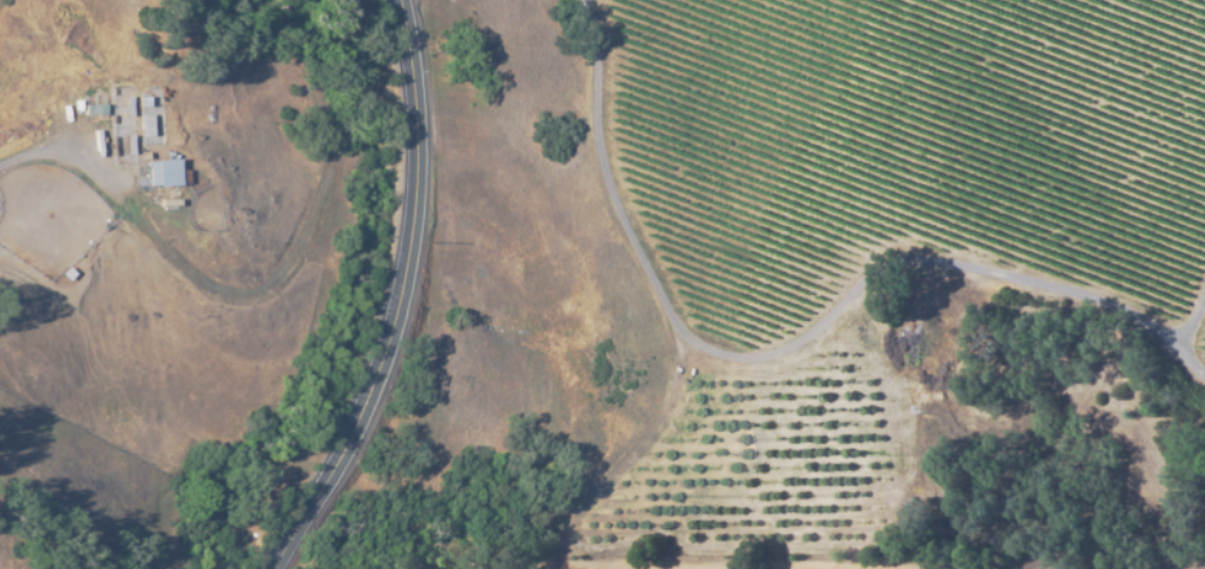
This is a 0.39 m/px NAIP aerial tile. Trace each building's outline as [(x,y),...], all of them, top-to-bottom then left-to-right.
[(146,160),(147,187),(178,185),(177,159),(146,160)]
